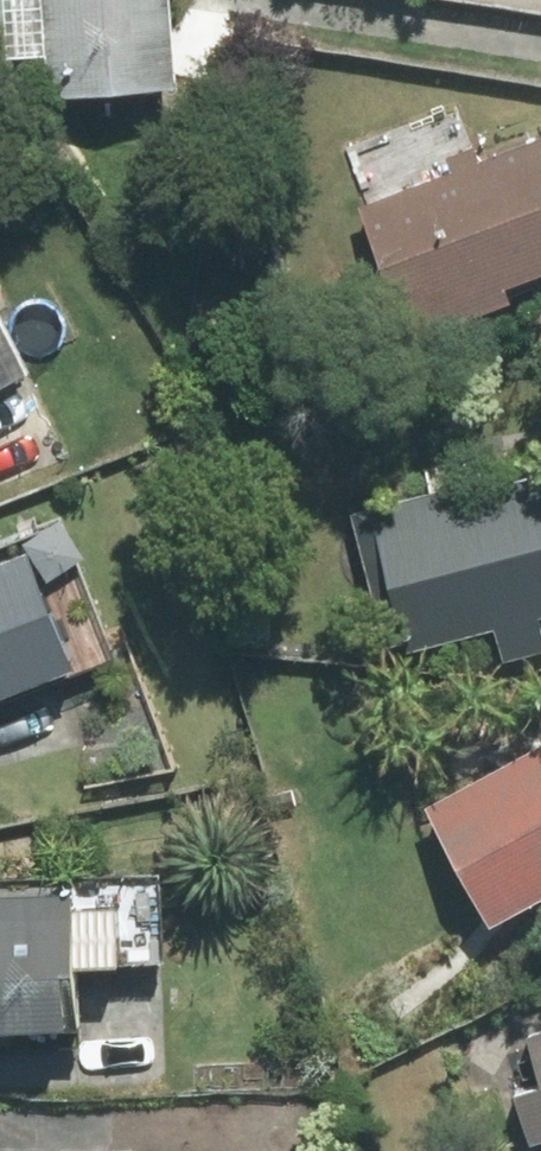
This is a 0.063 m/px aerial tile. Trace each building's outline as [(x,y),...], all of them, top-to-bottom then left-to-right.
[(10,59),(40,57),(45,107),(170,96),(161,0),(4,0),(10,59)] [(464,99),(340,140),(403,329),(540,283),(540,133),(482,152),(464,99)] [(31,380),(0,319),(0,396),(31,380)] [(477,634),(484,665),(540,652),(540,647),(535,621),(540,620),(540,465),(345,511),(379,657),(477,634)] [(55,518),(0,539),(0,714),(113,671),(55,518)] [(414,805),(476,929),(540,896),(540,741),(414,805)] [(70,981),(158,981),(157,874),(4,874),(4,887),(0,887),(0,1045),(70,1045),(70,981)] [(519,1148),(540,1142),(540,966),(473,985),(519,1148)]
